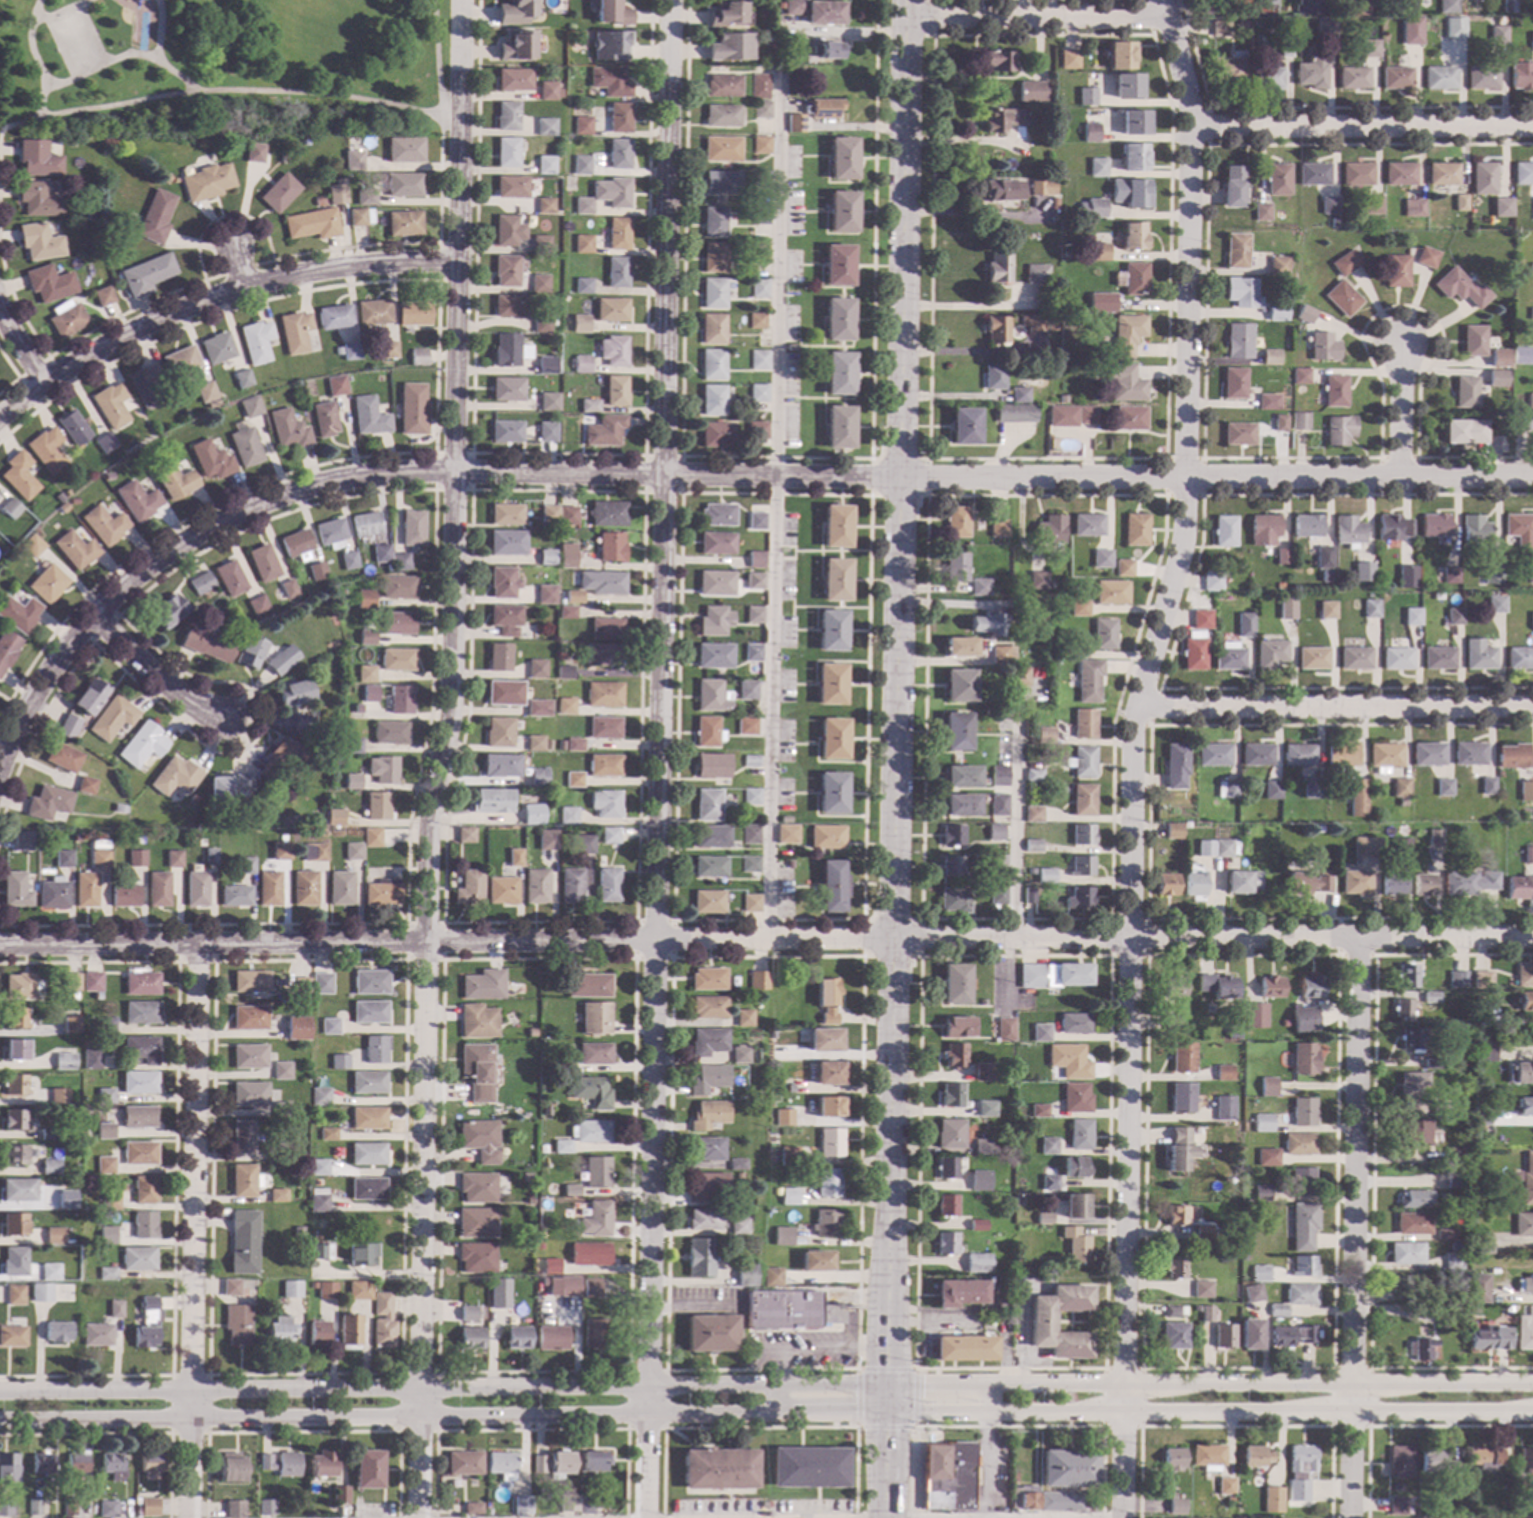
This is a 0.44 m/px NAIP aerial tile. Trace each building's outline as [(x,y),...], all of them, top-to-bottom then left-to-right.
[(506,5),(506,0),(535,0),(535,3),(532,3),(532,19),(526,19),(525,26),(495,25),(495,5),(506,5)] [(595,23),(595,0),(620,0),(620,8),(631,8),(631,24),(626,24),(626,25),(612,25),(612,23),(595,23)] [(782,16),(782,0),(810,0),(810,2),(842,2),(842,26),(806,25),(806,17),(782,16)] [(1297,15),(1297,0),(1320,0),(1320,15),(1297,15)] [(1438,13),(1438,0),(1456,0),(1456,13),(1438,13)] [(1502,14),(1502,0),(1514,0),(1514,13),(1502,14)] [(744,2),(743,23),(724,22),(723,28),(705,27),(706,12),(713,12),(714,1),(744,2)] [(1420,17),(1420,45),(1399,44),(1400,17),(1420,17)] [(1462,38),(1444,38),(1444,19),(1462,19),(1462,38)] [(1228,37),(1211,37),(1211,21),(1228,21),(1228,37)] [(1333,39),(1315,39),(1315,21),(1332,21),(1333,39)] [(1504,43),(1490,43),(1489,27),(1504,27),(1504,43)] [(532,61),(496,61),(497,44),(504,44),(504,29),(533,30),(532,61)] [(629,47),(626,46),(626,61),(591,60),(591,48),(589,48),(589,42),(591,42),(591,32),(629,33),(629,47)] [(751,34),(750,63),(705,61),(706,45),(714,45),(714,33),(751,34)] [(1290,57),(1279,57),(1279,41),(1290,41),(1290,57)] [(1377,57),(1360,57),(1360,41),(1376,41),(1377,57)] [(1134,71),(1109,71),(1109,42),(1135,42),(1134,71)] [(841,59),(819,59),(819,55),(812,55),(812,47),(819,47),(819,44),(841,44),(841,59)] [(1079,70),(1059,70),(1059,50),(1079,50),(1079,70)] [(1012,72),(993,73),(993,66),(985,66),(984,52),(1011,51),(1012,72)] [(1243,58),(1245,58),(1245,83),(1221,83),(1221,80),(1210,80),(1210,59),(1228,59),(1228,55),(1231,55),(1231,52),(1243,52),(1243,58)] [(1325,90),(1308,90),(1308,86),(1294,86),(1294,64),(1306,64),(1306,54),(1325,54),(1325,90)] [(1532,68),(1532,84),(1531,84),(1531,90),(1517,90),(1508,90),(1508,64),(1532,64),(1532,68)] [(1496,90),(1466,90),(1466,67),(1496,67),(1496,90)] [(1410,89),(1381,89),(1380,68),(1410,68),(1410,89)] [(1454,89),(1423,90),(1423,68),(1454,68),(1454,89)] [(530,92),(496,91),(497,69),(530,69),(530,92)] [(622,77),(624,77),(624,84),(631,84),(631,98),(603,97),(603,89),(588,89),(588,69),(622,69),(622,77)] [(1281,90),(1252,90),(1252,69),(1281,69),(1281,90)] [(1368,89),(1338,89),(1338,69),(1367,69),(1368,89)] [(738,97),(705,97),(705,82),(707,82),(707,75),(739,76),(738,97)] [(768,99),(750,99),(750,75),(768,75),(768,99)] [(1140,99),(1113,99),(1113,75),(1140,75),(1140,99)] [(1046,82),(1045,104),(1018,103),(1018,81),(1046,82)] [(555,102),(538,102),(538,82),(555,83),(555,102)] [(1095,89),(1095,106),(1078,106),(1078,88),(1095,89)] [(842,112),(836,112),(836,119),(809,119),(809,114),(803,114),(803,106),(810,106),(810,100),(842,100),(842,112)] [(516,131),(494,131),(494,117),(496,117),(496,102),(517,103),(516,131)] [(769,119),(752,119),(753,102),(769,102),(769,119)] [(629,134),(609,134),(609,104),(630,105),(629,134)] [(738,128),(702,127),(702,118),(704,118),(704,106),(738,107),(738,128)] [(1021,127),(1005,127),(1005,134),(984,134),(983,120),(987,120),(987,110),(1021,110),(1021,127)] [(1148,136),(1121,136),(1120,111),(1148,110),(1148,136)] [(803,133),(786,133),(786,115),(803,115),(803,133)] [(591,136),(573,135),(574,117),(591,117),(591,136)] [(554,137),(535,137),(535,119),(538,119),(554,120),(554,137)] [(1099,142),(1083,142),(1083,124),(1099,124),(1099,142)] [(739,162),(703,162),(703,137),(739,138),(739,162)] [(421,164),(386,163),(386,138),(421,139),(421,164)] [(516,168),(495,168),(495,138),(516,138),(516,168)] [(768,155),(753,155),(753,138),(768,138),(768,155)] [(855,180),(828,180),(828,139),(856,139),(855,180)] [(629,170),(608,170),(608,140),(630,141),(629,170)] [(44,156),(60,157),(59,177),(21,176),(22,164),(17,164),(17,141),(45,141),(44,156)] [(263,145),(261,164),(244,162),(246,143),(263,145)] [(1148,171),(1121,172),(1121,144),(1147,143),(1148,171)] [(360,172),(344,172),(345,151),(361,152),(360,172)] [(552,175),(535,175),(536,156),(552,157),(552,175)] [(590,175),(572,175),(572,157),(590,157),(590,175)] [(1106,177),(1089,177),(1089,159),(1106,159),(1106,177)] [(234,187),(219,191),(220,195),(187,205),(179,178),(197,172),(196,170),(212,165),(213,167),(227,163),(234,187)] [(1414,186),(1384,186),(1384,164),(1414,164),(1414,186)] [(1494,195),(1471,195),(1471,164),(1493,164),(1494,195)] [(1512,164),(1532,164),(1532,184),(1513,185),(1512,164)] [(1289,195),(1266,195),(1266,165),(1289,165),(1289,195)] [(1328,185),(1298,185),(1298,165),(1328,165),(1328,185)] [(1371,186),(1341,186),(1341,165),(1371,165),(1371,186)] [(1457,185),(1427,186),(1427,165),(1457,165),(1457,185)] [(1244,183),(1241,183),(1242,208),(1222,208),(1221,180),(1224,180),(1224,167),(1244,167),(1244,183)] [(299,189),(274,215),(257,199),(282,172),(299,189)] [(738,194),(704,194),(704,172),(738,173),(738,194)] [(769,188),(752,188),(752,172),(769,172),(769,188)] [(420,197),(385,197),(385,173),(420,174),(420,197)] [(526,199),(495,199),(495,177),(526,177),(526,199)] [(325,185),(325,204),(343,204),(342,178),(332,179),(332,185),(325,185)] [(629,209),(608,209),(608,202),(592,201),(591,201),(591,199),(591,182),(608,183),(608,179),(629,179),(629,209)] [(1148,210),(1124,210),(1123,180),(1147,179),(1148,210)] [(1023,181),(1022,201),(1012,201),(1012,203),(988,203),(988,198),(982,198),(983,180),(1023,181)] [(1054,182),(1053,196),(1029,195),(1029,181),(1054,182)] [(43,183),(43,196),(60,196),(60,216),(21,215),(22,203),(16,203),(17,182),(43,183)] [(174,197),(163,224),(168,226),(160,246),(134,236),(153,189),(174,197)] [(373,206),(355,206),(355,190),(374,190),(373,206)] [(855,233),(828,233),(829,192),(856,193),(855,233)] [(1465,211),(1454,211),(1454,196),(1454,195),(1465,195),(1465,211)] [(552,214),(535,214),(535,199),(552,199),(552,214)] [(591,201),(592,201),(591,215),(574,214),(575,199),(591,199),(591,201)] [(1105,199),(1104,220),(1076,219),(1077,203),(1085,203),(1085,199),(1105,199)] [(1337,216),(1320,217),(1320,199),(1337,199),(1337,216)] [(1510,217),(1492,217),(1492,199),(1510,199),(1510,217)] [(1422,217),(1403,217),(1402,201),(1422,201),(1422,217)] [(1269,221),(1254,221),(1253,204),(1269,204),(1269,221)] [(339,236),(316,241),(314,234),(286,240),(281,218),(333,207),(339,236)] [(724,238),(703,238),(703,208),(724,208),(724,238)] [(363,210),(370,210),(371,224),(365,225),(365,226),(349,227),(347,210),(363,209),(363,210)] [(767,209),(754,210),(754,225),(768,224),(767,209)] [(420,235),(387,237),(386,214),(419,212),(420,235)] [(515,224),(523,224),(523,240),(515,240),(515,248),(493,247),(494,216),(515,216),(515,224)] [(628,250),(607,250),(608,218),(629,219),(628,250)] [(46,239),(60,237),(63,256),(27,262),(25,249),(21,250),(17,226),(43,222),(46,239)] [(1144,233),(1146,234),(1146,251),(1120,251),(1120,236),(1123,236),(1123,223),(1144,223),(1144,233)] [(1245,269),(1226,269),(1226,234),(1245,234),(1245,269)] [(548,254),(530,254),(530,236),(548,236),(548,254)] [(591,253),(574,253),(575,237),(592,237),(591,253)] [(725,273),(702,273),(702,243),(726,243),(725,273)] [(1108,262),(1092,262),(1092,245),(1108,245),(1108,262)] [(851,287),(823,286),(824,246),(851,246),(851,287)] [(1438,254),(1431,270),(1414,263),(1421,247),(1438,254)] [(1361,263),(1339,278),(1329,264),(1351,249),(1361,263)] [(175,274),(148,285),(151,292),(129,301),(118,272),(167,253),(175,274)] [(1009,284),(985,283),(985,263),(988,263),(989,255),(1010,255),(1009,284)] [(517,269),(521,269),(521,274),(517,274),(517,287),(494,287),(494,277),(493,277),(493,256),(518,257),(517,269)] [(1407,287),(1384,287),(1384,256),(1407,256),(1407,287)] [(627,288),(607,288),(607,258),(628,258),(627,288)] [(1286,277),(1268,277),(1268,258),(1286,258),(1286,277)] [(1147,296),(1123,296),(1123,263),(1147,263),(1147,296)] [(53,278),(69,272),(77,292),(40,305),(35,291),(30,293),(23,273),(48,265),(53,278)] [(1047,284),(1024,283),(1024,265),(1047,265),(1047,284)] [(1473,289),(1478,284),(1490,297),(1475,311),(1462,297),(1457,301),(1450,294),(1444,300),(1431,285),(1452,266),(1473,289)] [(548,294),(529,294),(530,276),(548,276),(548,294)] [(592,295),(575,295),(575,279),(592,280),(592,295)] [(725,309),(702,309),(702,279),(725,279),(725,309)] [(1255,309),(1233,309),(1233,301),(1225,301),(1225,279),(1255,279),(1255,309)] [(767,299),(750,298),(750,280),(767,280),(767,299)] [(1361,302),(1345,319),(1322,297),(1338,280),(1361,302)] [(114,302),(98,308),(92,292),(107,286),(114,302)] [(1107,313),(1090,313),(1090,293),(1107,293),(1107,313)] [(524,318),(492,317),(493,296),(524,296),(524,318)] [(850,342),(824,341),(824,299),(850,300),(850,342)] [(390,324),(357,326),(355,303),(388,300),(390,324)] [(429,326),(397,327),(396,303),(412,303),(412,300),(428,300),(429,326)] [(627,323),(596,322),(596,300),(604,300),(627,300),(627,323)] [(88,323),(58,340),(46,319),(76,302),(88,323)] [(352,327),(319,332),(316,309),(348,304),(352,327)] [(1315,311),(1308,326),(1294,319),(1302,304),(1315,311)] [(1281,321),(1265,321),(1265,305),(1281,305),(1281,321)] [(298,315),(308,313),(311,330),(302,332),(306,352),(285,356),(277,317),(298,313),(298,315)] [(765,315),(764,329),(748,329),(748,314),(765,315)] [(588,334),(572,333),(572,315),(588,316),(588,334)] [(724,345),(701,344),(701,315),(725,315),(724,345)] [(1044,333),(1026,333),(1026,326),(1019,327),(1019,315),(1044,315),(1044,333)] [(1007,344),(986,344),(986,334),(984,334),(984,316),(1007,316),(1007,344)] [(1145,338),(1136,338),(1135,347),(1132,347),(1132,359),(1113,358),(1114,316),(1146,317),(1145,338)] [(549,334),(532,333),(532,318),(549,318),(549,334)] [(273,339),(263,341),(269,361),(248,367),(237,328),(258,322),(259,325),(268,322),(273,339)] [(1251,359),(1225,359),(1225,325),(1251,325),(1251,359)] [(1483,357),(1462,357),(1462,327),(1483,327),(1483,357)] [(234,357),(207,367),(198,342),(225,332),(234,357)] [(1330,341),(1337,341),(1337,361),(1310,361),(1310,333),(1330,333),(1330,341)] [(518,368),(498,367),(498,368),(493,368),(493,348),(495,348),(495,335),(519,335),(518,368)] [(626,367),(605,367),(606,360),(599,360),(599,341),(606,341),(606,337),(627,337),(626,367)] [(396,358),(378,359),(377,342),(395,341),(396,358)] [(359,359),(343,361),(340,344),(357,342),(359,359)] [(200,367),(169,380),(160,358),(191,344),(200,367)] [(340,354),(333,355),(332,347),(340,347),(340,354)] [(1529,349),(1529,364),(1512,364),(1512,348),(1529,349)] [(426,366),(410,367),(409,349),(425,349),(426,366)] [(724,380),(701,380),(701,350),(724,351),(724,380)] [(1278,366),(1262,366),(1262,350),(1278,350),(1278,366)] [(766,370),(749,370),(749,352),(767,352),(766,370)] [(852,396),(824,396),(825,353),(852,354),(852,396)] [(1506,367),(1490,367),(1490,355),(1506,355),(1506,367)] [(591,374),(574,373),(574,356),(591,357),(591,374)] [(554,375),(536,375),(537,358),(554,359),(554,375)] [(162,380),(154,384),(163,403),(143,413),(125,377),(144,367),(145,369),(154,364),(162,380)] [(1134,380),(1146,380),(1146,401),(1110,401),(1110,380),(1108,380),(1108,370),(1115,370),(1115,364),(1134,364),(1134,380)] [(1004,390),(983,390),(983,365),(1004,365),(1004,390)] [(1027,376),(1017,376),(1016,368),(1026,368),(1027,376)] [(251,386),(237,391),(231,374),(246,369),(251,386)] [(1244,399),(1223,399),(1223,369),(1244,369),(1244,399)] [(1308,385),(1292,385),(1292,369),(1308,369),(1308,385)] [(1505,388),(1488,388),(1488,372),(1505,372),(1505,388)] [(347,394),(329,398),(325,379),(343,375),(347,394)] [(625,407),(605,407),(606,376),(626,376),(625,407)] [(1345,407),(1324,407),(1324,376),(1345,376),(1345,407)] [(1475,408),(1454,408),(1454,377),(1475,377),(1475,408)] [(523,402),(491,401),(491,378),(523,378),(523,402)] [(216,398),(202,404),(195,387),(210,381),(216,398)] [(126,398),(118,403),(129,421),(111,432),(89,398),(108,386),(109,388),(117,383),(126,398)] [(424,402),(427,402),(426,436),(399,435),(400,384),(425,384),(424,402)] [(723,416),(700,415),(701,385),(724,385),(723,416)] [(765,403),(748,402),(748,385),(765,386),(765,403)] [(1026,402),(1010,402),(1010,387),(1026,388),(1026,402)] [(558,412),(539,412),(539,393),(558,394),(558,412)] [(375,416),(388,415),(390,432),(368,435),(368,434),(355,435),(351,397),(373,395),(375,416)] [(262,414),(244,420),(238,402),(255,396),(262,414)] [(1273,410),(1259,410),(1259,398),(1273,398),(1273,410)] [(217,405),(207,409),(205,403),(215,399),(217,405)] [(599,414),(580,414),(580,401),(599,401),(599,414)] [(338,433),(333,434),(334,437),(317,440),(311,406),(332,402),(338,433)] [(1035,423),(995,423),(995,406),(1035,405),(1035,423)] [(850,450),(824,449),(825,407),(851,407),(850,450)] [(1077,428),(1048,428),(1049,407),(1077,408),(1077,428)] [(1097,425),(1078,425),(1078,407),(1097,407),(1097,425)] [(1146,431),(1114,431),(1114,407),(1146,407),(1146,431)] [(292,423),(300,421),(302,428),(307,427),(312,445),(295,450),(293,444),(277,448),(268,413),(288,408),(292,423)] [(90,436),(74,448),(55,421),(72,409),(90,436)] [(978,446),(951,446),(951,431),(948,431),(948,423),(951,423),(951,409),(978,409),(978,446)] [(1529,429),(1512,430),(1512,412),(1529,412),(1529,429)] [(1308,430),(1292,430),(1291,413),(1308,413),(1308,430)] [(626,429),(620,429),(620,438),(618,438),(618,446),(584,446),(584,426),(598,426),(598,416),(626,416),(626,429)] [(1285,432),(1274,432),(1274,416),(1285,416),(1285,432)] [(1354,438),(1346,438),(1346,447),(1326,447),(1326,417),(1354,417),(1354,438)] [(1484,443),(1444,444),(1444,421),(1484,421),(1484,443)] [(521,443),(491,443),(491,422),(522,422),(521,443)] [(555,443),(538,442),(538,423),(556,424),(555,443)] [(731,447),(720,447),(720,448),(700,448),(700,423),(731,424),(731,447)] [(764,440),(746,440),(746,423),(765,423),(764,440)] [(1253,446),(1224,446),(1224,424),(1253,424),(1253,446)] [(263,461),(240,470),(227,435),(250,426),(263,461)] [(62,440),(54,447),(66,464),(49,477),(24,445),(41,431),(43,434),(52,427),(62,440)] [(117,447),(102,456),(93,442),(107,432),(117,447)] [(1505,454),(1488,454),(1488,437),(1505,437),(1505,454)] [(213,453),(220,450),(223,457),(228,455),(236,471),(214,481),(212,475),(202,480),(188,446),(206,438),(213,453)] [(24,503),(0,478),(0,474),(8,467),(4,463),(18,449),(31,463),(23,471),(39,488),(24,503)] [(178,475),(190,469),(199,486),(167,504),(165,500),(167,499),(152,470),(170,461),(178,475)] [(111,481),(103,481),(102,474),(111,473),(111,481)] [(143,496),(154,490),(163,504),(152,510),(154,513),(136,525),(114,491),(132,479),(143,496)] [(62,499),(56,503),(52,497),(58,493),(62,499)] [(12,519),(0,510),(0,508),(8,498),(20,508),(12,519)] [(625,526),(589,526),(590,502),(626,502),(625,526)] [(68,510),(61,515),(57,508),(64,503),(68,510)] [(109,520),(119,512),(130,526),(120,534),(122,536),(105,549),(79,518),(96,504),(109,520)] [(521,526),(490,525),(490,504),(521,505),(521,526)] [(732,527),(698,526),(698,510),(701,510),(702,504),(733,505),(732,527)] [(848,548),(821,548),(822,505),(849,506),(848,548)] [(556,523),(539,522),(540,506),(556,506),(556,523)] [(577,527),(557,527),(557,506),(577,506),(577,527)] [(967,540),(946,540),(946,506),(968,506),(967,540)] [(382,533),(353,539),(349,517),(377,511),(382,533)] [(423,546),(401,546),(401,511),(423,511),(423,546)] [(763,530),(746,530),(746,513),(763,514),(763,530)] [(1148,547),(1124,547),(1124,514),(1148,514),(1148,547)] [(1104,537),(1073,536),(1073,515),(1104,515),(1104,537)] [(1504,515),(1532,515),(1532,537),(1532,550),(1517,551),(1517,536),(1504,536),(1504,515)] [(1064,543),(1036,543),(1036,523),(1045,523),(1045,516),(1064,516),(1064,543)] [(1279,537),(1274,537),(1274,546),(1251,546),(1250,517),(1279,516),(1279,537)] [(1320,537),(1293,537),(1293,516),(1320,516),(1320,537)] [(1399,521),(1410,521),(1410,537),(1400,538),(1400,541),(1378,541),(1378,516),(1399,516),(1399,521)] [(1448,537),(1421,537),(1421,516),(1448,516),(1448,537)] [(1235,547),(1214,547),(1214,517),(1235,517),(1235,547)] [(1354,524),(1363,524),(1363,544),(1334,544),(1334,517),(1354,517),(1354,524)] [(1481,523),(1489,523),(1490,543),(1462,543),(1462,517),(1481,517),(1481,523)] [(346,539),(341,540),(343,547),(328,551),(326,545),(318,547),(312,526),(340,518),(346,539)] [(1007,538),(989,538),(989,519),(1007,520),(1008,520),(1007,538)] [(312,549),(308,551),(311,559),(296,564),(293,557),(285,560),(277,539),(304,529),(312,549)] [(82,546),(89,539),(101,553),(86,565),(85,563),(76,572),(52,543),(68,530),(82,546)] [(524,556),(488,556),(489,531),(524,531),(524,556)] [(621,543),(624,543),(624,563),(597,562),(597,533),(621,534),(621,543)] [(732,556),(698,555),(698,533),(733,534),(732,556)] [(45,547),(33,560),(19,546),(31,534),(45,547)] [(280,576),(260,585),(246,552),(266,543),(280,576)] [(390,562),(373,564),(370,546),(388,544),(390,562)] [(575,569),(557,569),(557,544),(575,544),(575,569)] [(1331,569),(1316,569),(1316,547),(1331,547),(1331,569)] [(1288,564),(1276,564),(1276,549),(1288,549),(1288,564)] [(553,566),(537,566),(537,550),(543,550),(554,550),(553,566)] [(1111,568),(1093,568),(1093,550),(1094,550),(1111,550),(1111,568)] [(358,568),(342,571),(338,555),(355,551),(358,568)] [(763,570),(746,570),(746,552),(763,552),(763,570)] [(409,571),(393,573),(391,555),(407,553),(409,571)] [(1373,569),(1361,569),(1361,553),(1373,553),(1373,569)] [(967,582),(945,582),(946,555),(967,555),(967,582)] [(847,603),(821,602),(822,558),(848,559),(847,603)] [(248,589),(228,599),(212,569),(233,559),(248,589)] [(1133,578),(1115,577),(1116,560),(1133,561),(1133,578)] [(326,577),(311,582),(306,566),(322,562),(326,577)] [(1371,562),(1353,563),(1353,582),(1372,582),(1371,562)] [(69,582),(47,606),(26,587),(48,563),(69,582)] [(1415,588),(1399,588),(1398,567),(1415,567),(1415,588)] [(513,580),(520,580),(520,590),(513,590),(513,599),(490,600),(490,589),(489,589),(488,568),(513,568),(513,580)] [(1500,584),(1484,584),(1484,568),(1500,568),(1500,584)] [(1458,585),(1436,585),(1436,569),(1458,569),(1458,585)] [(215,587),(196,597),(187,582),(206,571),(215,587)] [(732,597),(697,596),(697,571),(733,572),(732,597)] [(624,595),(589,595),(589,591),(576,591),(576,572),(624,573),(624,595)] [(1047,591),(1029,590),(1029,573),(1047,573),(1047,591)] [(762,575),(762,591),(743,591),(744,574),(762,575)] [(1220,591),(1204,591),(1204,574),(1220,574),(1220,591)] [(414,600),(381,599),(381,577),(415,577),(414,600)] [(298,595),(286,600),(279,584),(291,579),(298,595)] [(989,597),(971,596),(971,579),(989,580),(989,597)] [(1128,606),(1096,605),(1096,581),(1129,582),(1128,606)] [(554,604),(535,604),(535,585),(554,586),(554,604)] [(373,610),(356,610),(356,590),(373,590),(373,610)] [(581,604),(564,604),(564,592),(581,592),(581,604)] [(186,611),(163,630),(150,613),(173,594),(186,611)] [(24,637),(0,619),(0,600),(4,595),(20,608),(28,598),(41,608),(34,618),(36,620),(24,637)] [(269,611),(254,618),(246,602),(262,595),(269,611)] [(1295,620),(1280,620),(1280,598),(1295,597),(1295,620)] [(1504,613),(1488,614),(1488,597),(1504,597),(1504,613)] [(1089,618),(1070,617),(1071,600),(1089,601),(1089,618)] [(1378,619),(1363,619),(1363,601),(1378,601),(1378,619)] [(1334,619),(1319,619),(1319,603),(1334,603),(1334,619)] [(520,627),(516,627),(516,638),(496,638),(497,627),(488,627),(488,606),(520,606),(520,627)] [(575,619),(557,620),(557,606),(575,607),(575,619)] [(725,612),(732,612),(732,627),(724,627),(724,637),(698,636),(698,618),(702,618),(702,607),(725,608),(725,612)] [(762,624),(744,624),(745,607),(762,608),(762,624)] [(1420,626),(1404,626),(1404,609),(1419,609),(1420,626)] [(1462,625),(1446,625),(1446,609),(1462,609),(1462,625)] [(844,652),(816,651),(817,610),(845,611),(844,652)] [(1211,629),(1192,630),(1192,611),(1211,611),(1211,629)] [(414,636),(380,635),(380,613),(414,614),(414,636)] [(1252,637),(1238,637),(1238,614),(1252,614),(1252,637)] [(1005,628),(1001,628),(1001,637),(988,637),(988,633),(968,633),(968,617),(983,617),(983,615),(1006,615),(1005,628)] [(622,619),(622,641),(589,640),(589,618),(622,619)] [(1115,650),(1093,650),(1094,619),(1115,620),(1115,650)] [(209,632),(208,633),(235,646),(226,667),(200,654),(199,655),(179,645),(187,630),(192,632),(195,625),(209,632)] [(5,668),(0,676),(0,633),(2,630),(21,642),(15,652),(17,653),(7,669),(5,668)] [(374,646),(359,646),(359,630),(374,630),(374,646)] [(1203,639),(1205,639),(1205,671),(1184,671),(1183,640),(1187,640),(1187,632),(1203,632),(1203,639)] [(267,643),(254,672),(234,663),(247,634),(267,643)] [(974,657),(944,656),(944,638),(975,639),(974,657)] [(1236,649),(1244,649),(1244,671),(1214,671),(1214,649),(1221,649),(1221,642),(1236,642),(1236,649)] [(1286,662),(1277,662),(1277,671),(1257,671),(1257,642),(1286,642),(1286,662)] [(509,672),(487,672),(488,644),(510,644),(509,672)] [(618,657),(622,657),(622,667),(583,666),(583,644),(619,645),(618,657)] [(732,669),(695,668),(696,644),(732,645),(732,669)] [(760,662),(743,661),(743,645),(761,645),(760,662)] [(1008,665),(990,664),(990,647),(1008,647),(1008,665)] [(1088,659),(1071,659),(1071,647),(1089,648),(1088,659)] [(414,671),(380,671),(380,649),(414,649),(414,671)] [(1327,670),(1298,670),(1297,649),(1327,649),(1327,670)] [(1370,670),(1340,670),(1340,649),(1370,649),(1370,670)] [(1412,670),(1382,671),(1382,649),(1412,649),(1412,670)] [(1454,669),(1423,670),(1423,649),(1454,649),(1454,669)] [(1495,669),(1466,669),(1466,649),(1495,649),(1495,669)] [(1507,649),(1532,649),(1532,670),(1507,670),(1507,649)] [(290,665),(275,677),(264,663),(279,651),(290,665)] [(1103,678),(1100,677),(1099,704),(1078,704),(1079,661),(1103,661),(1103,678)] [(843,706),(816,705),(817,664),(844,664),(843,706)] [(544,679),(526,679),(526,665),(544,666),(544,679)] [(374,683),(357,683),(358,666),(374,666),(374,683)] [(572,679),(556,679),(556,666),(573,667),(572,679)] [(1028,686),(1010,686),(1010,668),(1027,668),(1028,669),(1028,686)] [(973,703),(944,702),(944,670),(973,670),(973,703)] [(108,691),(87,718),(71,705),(92,678),(108,691)] [(313,701),(281,709),(275,688),(308,679),(313,701)] [(721,701),(730,701),(730,713),(695,712),(696,680),(721,680),(721,701)] [(522,682),(521,706),(486,705),(487,681),(522,682)] [(756,702),(737,701),(738,681),(756,681),(756,702)] [(621,707),(585,707),(585,683),(621,684),(621,707)] [(377,686),(376,703),(362,702),(363,686),(377,686)] [(411,714),(389,714),(390,686),(411,686),(411,714)] [(139,713),(129,728),(122,723),(106,745),(86,730),(113,694),(139,713)] [(574,715),(557,715),(557,699),(574,699),(574,715)] [(550,717),(525,717),(525,701),(550,701),(550,717)] [(1096,739),(1074,739),(1075,709),(1096,710),(1096,739)] [(996,718),(984,717),(984,710),(996,710),(996,718)] [(81,722),(71,742),(56,734),(66,714),(81,722)] [(969,752),(943,751),(943,714),(969,714),(969,752)] [(314,717),(311,736),(294,734),(296,715),(314,717)] [(620,740),(588,739),(589,717),(595,717),(620,717),(620,740)] [(718,731),(724,731),(723,742),(717,742),(717,748),(695,747),(695,717),(718,718),(718,731)] [(512,719),(511,748),(484,748),(485,730),(486,730),(487,718),(512,719)] [(846,760),(818,759),(819,718),(847,719),(846,760)] [(756,736),(737,736),(737,719),(757,719),(756,736)] [(160,732),(158,735),(169,744),(156,760),(149,754),(134,771),(116,756),(145,720),(160,732)] [(407,745),(372,744),(373,722),(407,723),(407,745)] [(311,756),(298,774),(285,764),(272,784),(257,774),(266,760),(265,759),(281,736),(311,756)] [(543,752),(525,752),(525,736),(544,736),(543,752)] [(583,740),(583,752),(566,752),(566,739),(583,740)] [(83,755),(73,775),(43,761),(53,740),(83,755)] [(1357,767),(1350,767),(1350,772),(1346,776),(1336,775),(1336,768),(1327,768),(1327,745),(1342,745),(1342,742),(1357,742),(1357,767)] [(1486,765),(1455,766),(1454,743),(1485,743),(1486,765)] [(1444,766),(1413,766),(1412,744),(1444,744),(1444,766)] [(1529,768),(1498,769),(1498,747),(1513,747),(1513,745),(1528,744),(1529,768)] [(1187,776),(1184,776),(1184,790),(1167,790),(1166,745),(1187,745),(1187,776)] [(1229,766),(1198,767),(1198,745),(1229,745),(1229,766)] [(1272,765),(1241,766),(1241,746),(1272,745),(1272,765)] [(1314,766),(1283,766),(1283,746),(1314,745),(1314,766)] [(1402,767),(1388,767),(1388,775),(1375,775),(1375,767),(1370,768),(1369,745),(1401,745),(1402,767)] [(1095,778),(1074,778),(1074,768),(1065,768),(1065,759),(1074,759),(1074,746),(1096,747),(1095,778)] [(519,756),(519,779),(482,778),(483,755),(519,756)] [(620,778),(588,777),(589,755),(621,755),(620,778)] [(729,779),(696,778),(696,755),(730,756),(729,779)] [(182,764),(184,760),(203,774),(187,797),(173,787),(165,798),(148,785),(170,756),(182,764)] [(397,757),(396,785),(374,785),(375,778),(367,777),(368,759),(374,759),(374,756),(397,757)] [(758,768),(742,767),(742,756),(758,756),(758,768)] [(1007,786),(990,786),(991,766),(1007,767),(1007,786)] [(979,788),(944,787),(945,767),(979,768),(979,788)] [(1042,783),(1025,783),(1026,770),(1042,770),(1042,783)] [(547,789),(530,789),(531,771),(547,771),(547,789)] [(582,789),(565,789),(565,772),(583,773),(582,789)] [(845,815),(818,814),(819,773),(846,773),(845,815)] [(252,792),(247,792),(247,798),(235,798),(234,775),(252,774),(252,792)] [(230,812),(210,813),(209,779),(215,779),(215,775),(230,775),(230,812)] [(360,791),(345,790),(345,775),(361,775),(360,791)] [(97,782),(93,796),(76,791),(80,777),(97,782)] [(1494,795),(1483,795),(1482,778),(1494,778),(1494,795)] [(1410,798),(1406,798),(1406,807),(1399,807),(1399,798),(1393,798),(1392,779),(1409,779),(1410,798)] [(1366,817),(1349,817),(1349,780),(1366,780),(1366,817)] [(1451,796),(1437,796),(1437,780),(1451,780),(1451,796)] [(1319,799),(1304,800),(1304,782),(1319,781),(1319,799)] [(1237,799),(1217,799),(1217,782),(1237,782),(1237,799)] [(1280,800),(1264,800),(1264,782),(1280,782),(1280,800)] [(1520,782),(1532,782),(1532,801),(1520,801),(1520,782)] [(74,794),(68,815),(53,810),(49,823),(24,815),(29,797),(36,799),(40,784),(74,794)] [(1094,817),(1072,816),(1073,785),(1095,785),(1094,817)] [(760,806),(742,806),(742,788),(761,788),(760,806)] [(511,814),(470,813),(471,797),(473,797),(474,790),(512,790),(511,814)] [(720,822),(694,821),(695,790),(720,790),(720,822)] [(619,809),(621,809),(621,819),(597,819),(597,810),(589,810),(590,793),(597,793),(597,792),(620,792),(619,809)] [(387,809),(389,809),(389,822),(365,822),(365,793),(388,793),(387,809)] [(198,797),(194,805),(189,802),(193,794),(198,797)] [(1008,816),(990,816),(991,794),(1008,794),(1008,816)] [(978,817),(944,817),(944,795),(978,795),(978,817)] [(127,808),(126,815),(112,813),(113,805),(127,808)] [(541,825),(523,825),(523,808),(541,808),(541,825)] [(576,825),(559,825),(559,808),(577,809),(576,825)] [(1043,808),(1043,823),(1025,823),(1025,808),(1043,808)] [(344,811),(343,827),(327,826),(327,810),(344,811)] [(1181,839),(1167,840),(1166,824),(1180,824),(1181,839)] [(844,849),(810,848),(810,825),(812,825),(844,826),(844,849)] [(964,847),(941,846),(941,825),(964,825),(964,847)] [(1004,841),(987,840),(987,825),(1004,825),(1004,841)] [(1094,846),(1073,846),(1073,825),(1094,825),(1094,846)] [(729,848),(694,847),(695,826),(729,827),(729,848)] [(758,845),(742,844),(742,826),(759,826),(758,845)] [(798,844),(777,844),(777,826),(798,826),(798,844)] [(381,848),(363,848),(363,829),(381,828),(381,848)] [(475,844),(456,844),(456,828),(475,828),(475,844)] [(618,844),(600,844),(601,828),(618,828),(618,844)] [(555,831),(554,851),(536,850),(536,830),(555,831)] [(1440,848),(1429,848),(1429,831),(1440,830),(1440,848)] [(29,833),(29,851),(12,850),(12,832),(29,833)] [(593,855),(568,855),(569,835),(592,836),(593,836),(593,855)] [(1379,858),(1353,859),(1353,839),(1379,838),(1379,858)] [(1041,853),(1025,853),(1025,840),(1041,840),(1041,853)] [(1232,842),(1238,842),(1238,857),(1232,857),(1232,858),(1215,859),(1215,840),(1232,840),(1232,842)] [(1213,857),(1199,857),(1198,842),(1213,841),(1213,857)] [(289,861),(271,861),(271,843),(289,843),(289,861)] [(361,860),(344,861),(344,844),(361,843),(361,860)] [(326,862),(302,862),(302,844),(326,845),(326,862)] [(1410,860),(1398,860),(1398,844),(1409,844),(1410,860)] [(1524,848),(1532,847),(1532,865),(1524,865),(1524,848)] [(215,867),(203,867),(203,849),(215,849),(215,867)] [(522,868),(507,868),(507,849),(522,849),(522,868)] [(70,868),(54,868),(54,850),(71,850),(70,868)] [(108,869),(89,869),(89,851),(108,851),(108,869)] [(144,868),(127,868),(127,851),(144,851),(144,868)] [(180,869),(165,869),(164,851),(180,851),(180,869)] [(1007,877),(989,877),(989,855),(1007,855),(1007,877)] [(1198,858),(1194,863),(1189,860),(1193,855),(1198,858)] [(725,878),(693,877),(693,857),(725,858),(725,878)] [(760,874),(740,873),(741,857),(760,858),(760,874)] [(963,872),(966,872),(966,877),(941,877),(941,857),(963,857),(963,872)] [(1093,865),(1096,865),(1096,870),(1093,870),(1093,876),(1070,876),(1070,872),(1072,872),(1072,857),(1093,857),(1093,865)] [(253,875),(240,875),(241,858),(253,858),(253,875)] [(842,875),(845,876),(845,899),(843,899),(843,913),(820,913),(820,861),(842,861),(842,875)] [(618,904),(598,903),(598,869),(618,869),(618,904)] [(1055,885),(1038,885),(1038,869),(1055,869),(1055,885)] [(482,905),(453,904),(453,889),(461,889),(461,870),(483,870),(482,905)] [(547,905),(525,904),(525,870),(548,870),(547,905)] [(582,904),(560,904),(560,870),(583,870),(582,904)] [(317,906),(293,906),(292,872),(316,871),(317,906)] [(1259,895),(1227,895),(1227,872),(1259,871),(1259,895)] [(24,876),(31,876),(31,907),(3,908),(2,872),(24,872),(24,876)] [(207,907),(185,907),(185,873),(207,872),(207,907)] [(279,907),(258,907),(258,872),(279,872),(279,907)] [(353,906),(329,906),(328,872),(352,872),(353,906)] [(1205,896),(1186,896),(1185,875),(1201,874),(1201,872),(1204,872),(1205,896)] [(1309,880),(1315,880),(1315,877),(1330,877),(1330,893),(1315,893),(1315,890),(1309,890),(1309,897),(1287,897),(1287,873),(1309,872),(1309,880)] [(1369,897),(1356,897),(1356,895),(1343,895),(1343,873),(1369,872),(1369,897)] [(1401,896),(1383,896),(1383,875),(1398,875),(1397,872),(1401,872),(1401,896)] [(1498,891),(1475,891),(1475,896),(1445,897),(1445,873),(1475,872),(1476,877),(1481,877),(1481,873),(1498,873),(1498,891)] [(96,908),(74,908),(74,873),(96,873),(96,908)] [(169,907),(147,908),(146,873),(168,873),(169,907)] [(1177,896),(1158,897),(1158,875),(1177,874),(1177,896)] [(1433,897),(1414,897),(1414,875),(1432,875),(1433,897)] [(1526,900),(1507,900),(1507,878),(1522,878),(1522,875),(1526,875),(1526,900)] [(62,883),(67,883),(67,910),(50,910),(50,908),(38,909),(38,882),(50,882),(50,877),(62,876),(62,883)] [(517,906),(500,906),(500,904),(486,904),(487,878),(517,878),(517,906)] [(398,884),(399,884),(399,905),(364,906),(363,885),(376,884),(376,880),(398,879),(398,884)] [(139,908),(111,908),(111,886),(139,886),(139,908)] [(251,906),(220,907),(220,887),(251,886),(251,906)] [(969,914),(954,914),(954,912),(940,912),(940,887),(969,888),(969,914)] [(1007,906),(989,906),(990,887),(1007,887),(1007,906)] [(1093,908),(1065,908),(1065,899),(1071,899),(1071,887),(1093,888),(1093,908)] [(1034,904),(1024,904),(1024,889),(1035,889),(1034,904)] [(723,914),(692,914),(693,890),(723,891),(723,914)] [(759,912),(740,911),(741,895),(759,896),(759,912)] [(1090,987),(1058,987),(1058,989),(1019,989),(1019,963),(1091,964),(1090,987)] [(968,1005),(942,1004),(942,965),(968,965),(968,1005)] [(1421,978),(1417,978),(1417,989),(1398,989),(1398,966),(1421,966),(1421,978)] [(1516,967),(1532,967),(1532,987),(1516,987),(1516,967)] [(725,991),(690,991),(690,975),(693,975),(693,969),(724,969),(725,991)] [(503,970),(504,999),(461,1000),(461,976),(479,976),(479,970),(503,970)] [(269,993),(232,993),(232,972),(269,971),(269,993)] [(388,995),(353,995),(353,971),(388,971),(388,995)] [(765,990),(766,972),(747,971),(747,990),(765,990)] [(1466,987),(1449,987),(1449,971),(1466,971),(1466,987)] [(1492,989),(1473,989),(1473,972),(1492,972),(1492,989)] [(34,999),(4,999),(5,976),(17,976),(17,973),(34,974),(34,999)] [(79,992),(63,992),(62,974),(79,973),(79,992)] [(101,993),(82,993),(82,973),(99,973),(102,973),(101,993)] [(159,996),(124,996),(123,974),(158,974),(159,996)] [(610,998),(567,999),(566,974),(609,974),(610,998)] [(1214,979),(1221,978),(1221,976),(1228,976),(1228,979),(1237,979),(1237,999),(1214,999),(1214,992),(1198,992),(1198,974),(1214,974),(1214,979)] [(331,995),(312,995),(312,975),(331,975),(331,995)] [(1323,998),(1300,998),(1300,978),(1307,978),(1307,975),(1323,975),(1323,998)] [(1178,978),(1185,978),(1185,997),(1163,998),(1163,979),(1171,979),(1171,976),(1178,976),(1178,978)] [(1275,978),(1283,978),(1283,998),(1260,998),(1260,978),(1267,978),(1267,976),(1275,976),(1275,978)] [(309,995),(292,995),(292,978),(309,978),(309,995)] [(836,986),(841,986),(841,996),(837,996),(837,1007),(834,1007),(834,1013),(837,1013),(837,1024),(820,1024),(820,1013),(823,1013),(823,1009),(815,1009),(815,978),(837,978),(836,986)] [(281,987),(273,987),(273,979),(281,979),(281,987)] [(1439,1003),(1423,1004),(1423,993),(1439,993),(1439,1003)] [(1520,993),(1532,993),(1532,1011),(1519,1011),(1519,1004),(1515,1004),(1515,997),(1520,997),(1520,993)] [(742,1003),(731,1003),(731,995),(742,995),(742,1003)] [(725,1019),(694,1019),(694,1015),(691,1015),(691,997),(725,997),(725,1019)] [(1411,1023),(1399,1023),(1399,1019),(1395,1019),(1395,1001),(1411,1001),(1411,1023)] [(387,1023),(352,1023),(352,1002),(387,1002),(387,1023)] [(159,1024),(124,1024),(124,1003),(159,1003),(159,1024)] [(609,1035),(581,1035),(580,1004),(608,1003),(609,1035)] [(1261,1021),(1246,1021),(1245,1003),(1261,1003),(1261,1021)] [(481,1009),(497,1009),(497,1038),(461,1038),(460,1005),(481,1005),(481,1009)] [(267,1031),(232,1031),(232,1007),(267,1007),(267,1031)] [(1317,1031),(1294,1034),(1291,1010),(1314,1007),(1317,1031)] [(27,1024),(30,1024),(30,1030),(6,1030),(6,1009),(27,1009),(27,1024)] [(751,1027),(734,1027),(734,1010),(751,1010),(751,1027)] [(1089,1034),(1059,1034),(1060,1013),(1090,1014),(1089,1034)] [(1181,1032),(1165,1032),(1165,1015),(1181,1015),(1181,1032)] [(309,1018),(308,1041),(285,1041),(285,1017),(309,1018)] [(973,1039),(941,1038),(942,1017),(973,1017),(973,1039)] [(78,1034),(63,1034),(63,1018),(78,1018),(78,1034)] [(1014,1043),(996,1042),(997,1018),(1014,1018),(1014,1043)] [(338,1035),(321,1035),(321,1019),(338,1019),(338,1035)] [(1049,1042),(1032,1042),(1032,1025),(1050,1025),(1049,1042)] [(1422,1050),(1420,1050),(1420,1054),(1409,1054),(1409,1051),(1401,1051),(1401,1042),(1398,1042),(1398,1034),(1401,1034),(1401,1029),(1422,1028),(1422,1050)] [(536,1036),(528,1037),(528,1029),(536,1029),(536,1036)] [(726,1051),(707,1052),(707,1058),(692,1058),(692,1056),(690,1056),(690,1042),(691,1042),(691,1029),(726,1029),(726,1051)] [(840,1052),(808,1052),(808,1029),(840,1029),(840,1052)] [(157,1067),(143,1067),(143,1059),(123,1058),(123,1037),(157,1037),(157,1067)] [(386,1064),(364,1064),(364,1038),(385,1037),(386,1064)] [(27,1061),(4,1061),(5,1040),(27,1040),(27,1061)] [(965,1068),(945,1068),(946,1060),(941,1060),(941,1052),(945,1052),(945,1043),(965,1044),(965,1068)] [(1195,1073),(1171,1074),(1171,1043),(1195,1043),(1195,1073)] [(1316,1050),(1317,1050),(1317,1076),(1294,1076),(1294,1044),(1315,1043),(1316,1050)] [(1495,1064),(1475,1064),(1475,1043),(1495,1043),(1495,1064)] [(611,1066),(578,1066),(578,1044),(610,1044),(611,1066)] [(492,1104),(470,1105),(469,1080),(460,1080),(460,1045),(491,1045),(492,1104)] [(266,1069),(232,1069),(232,1046),(266,1046),(266,1069)] [(1083,1062),(1091,1063),(1091,1080),(1061,1080),(1061,1068),(1047,1068),(1047,1046),(1084,1046),(1083,1062)] [(748,1063),(730,1063),(730,1047),(747,1047),(748,1063)] [(101,1070),(83,1070),(83,1050),(101,1050),(101,1070)] [(75,1055),(74,1071),(54,1070),(54,1054),(75,1055)] [(348,1070),(331,1070),(330,1054),(348,1054),(348,1070)] [(1440,1070),(1424,1071),(1424,1059),(1440,1058),(1440,1070)] [(574,1074),(558,1074),(557,1062),(574,1062),(574,1074)] [(843,1086),(815,1086),(815,1062),(843,1062),(843,1086)] [(1506,1063),(1532,1062),(1532,1086),(1513,1086),(1513,1084),(1506,1084),(1506,1081),(1500,1081),(1500,1066),(1506,1066),(1506,1063)] [(290,1080),(272,1080),(272,1063),(290,1063),(290,1080)] [(995,1083),(971,1082),(971,1063),(995,1063),(995,1083)] [(727,1089),(706,1089),(706,1096),(688,1096),(688,1086),(691,1086),(691,1078),(696,1078),(696,1066),(727,1066),(727,1089)] [(1233,1082),(1217,1082),(1217,1066),(1233,1066),(1233,1082)] [(156,1094),(123,1094),(123,1073),(156,1072),(156,1094)] [(385,1095),(351,1095),(351,1072),(385,1072),(385,1095)] [(1427,1086),(1420,1086),(1420,1099),(1400,1099),(1400,1074),(1427,1073),(1427,1086)] [(26,1091),(29,1091),(29,1096),(4,1096),(4,1075),(26,1075),(26,1091)] [(1276,1097),(1261,1098),(1260,1077),(1276,1077),(1276,1097)] [(605,1090),(610,1090),(610,1112),(590,1112),(590,1099),(569,1099),(568,1078),(604,1078),(605,1090)] [(267,1090),(278,1090),(278,1099),(267,1099),(267,1107),(232,1107),(231,1083),(267,1082),(267,1090)] [(962,1108),(940,1107),(940,1092),(941,1092),(941,1083),(963,1084),(962,1108)] [(1194,1114),(1172,1114),(1171,1083),(1194,1083),(1194,1114)] [(775,1094),(767,1094),(767,1085),(775,1084),(775,1094)] [(1088,1095),(1091,1095),(1091,1114),(1062,1113),(1062,1084),(1088,1084),(1088,1095)] [(114,1105),(97,1105),(97,1089),(114,1089),(114,1105)] [(328,1105),(310,1105),(310,1089),(328,1089),(328,1105)] [(67,1105),(50,1105),(50,1090),(67,1090),(67,1105)] [(1234,1121),(1215,1121),(1215,1097),(1234,1097),(1234,1121)] [(1516,1098),(1532,1097),(1532,1117),(1516,1117),(1516,1098)] [(844,1118),(817,1118),(817,1098),(844,1098),(844,1118)] [(1315,1113),(1317,1113),(1317,1121),(1315,1121),(1315,1127),(1292,1127),(1292,1099),(1315,1099),(1315,1113)] [(994,1117),(995,1101),(976,1101),(976,1117),(994,1117)] [(291,1119),(272,1119),(272,1102),(290,1102),(291,1119)] [(727,1124),(708,1124),(708,1131),(689,1132),(689,1121),(692,1121),(692,1112),(695,1112),(695,1102),(727,1102),(727,1124)] [(1448,1118),(1432,1118),(1432,1102),(1448,1102),(1448,1118)] [(984,1118),(968,1118),(968,1104),(985,1104),(984,1118)] [(1047,1117),(1030,1117),(1030,1105),(1047,1105),(1047,1117)] [(156,1129),(122,1129),(122,1107),(155,1107),(156,1129)] [(386,1130),(350,1130),(350,1108),(385,1108),(386,1130)] [(795,1125),(775,1125),(775,1109),(794,1109),(795,1109),(795,1125)] [(25,1126),(28,1126),(28,1131),(3,1130),(3,1110),(26,1110),(25,1126)] [(1273,1133),(1254,1133),(1254,1114),(1273,1114),(1273,1133)] [(964,1149),(936,1149),(937,1132),(938,1132),(938,1120),(964,1121),(964,1149)] [(1091,1152),(1069,1151),(1069,1120),(1091,1121),(1091,1152)] [(252,1154),(232,1154),(232,1121),(252,1121),(252,1154)] [(498,1166),(477,1167),(477,1152),(479,1152),(479,1149),(458,1150),(458,1122),(497,1121),(498,1166)] [(609,1143),(575,1143),(575,1139),(569,1139),(569,1127),(575,1127),(575,1121),(609,1121),(609,1143)] [(1429,1134),(1433,1134),(1433,1143),(1427,1143),(1427,1148),(1398,1148),(1398,1137),(1396,1137),(1396,1129),(1399,1129),(1399,1121),(1429,1121),(1429,1134)] [(114,1140),(97,1140),(97,1124),(114,1124),(114,1140)] [(336,1142),(318,1142),(318,1127),(336,1127),(336,1142)] [(843,1158),(819,1158),(819,1128),(843,1128),(843,1158)] [(1190,1129),(1189,1145),(1194,1145),(1194,1159),(1186,1159),(1186,1172),(1166,1172),(1167,1145),(1170,1146),(1171,1128),(1190,1129)] [(56,1140),(39,1140),(40,1129),(56,1129),(56,1140)] [(1314,1155),(1284,1156),(1284,1135),(1314,1135),(1314,1155)] [(723,1161),(698,1161),(698,1159),(688,1159),(688,1139),(723,1138),(723,1161)] [(1057,1155),(1040,1155),(1040,1139),(1057,1139),(1057,1155)] [(989,1156),(973,1155),(973,1140),(989,1140),(989,1156)] [(569,1154),(553,1154),(553,1141),(569,1141),(569,1154)] [(157,1165),(123,1166),(123,1143),(156,1142),(157,1165)] [(384,1165),(350,1165),(350,1144),(384,1144),(384,1165)] [(24,1162),(28,1162),(28,1166),(4,1166),(4,1145),(24,1145),(24,1162)] [(799,1167),(780,1167),(780,1148),(799,1148),(799,1167)] [(1279,1167),(1257,1167),(1256,1149),(1279,1149),(1279,1167)] [(1524,1152),(1532,1152),(1532,1205),(1521,1205),(1521,1174),(1524,1174),(1524,1152)] [(609,1188),(586,1188),(585,1157),(608,1157),(609,1188)] [(115,1175),(96,1175),(97,1158),(115,1158),(115,1175)] [(956,1180),(937,1180),(937,1158),(957,1158),(956,1180)] [(1085,1165),(1089,1165),(1089,1176),(1085,1176),(1085,1179),(1063,1179),(1063,1158),(1085,1158),(1085,1165)] [(744,1171),(728,1171),(728,1159),(744,1159),(744,1171)] [(58,1176),(40,1176),(41,1160),(58,1161),(58,1176)] [(327,1176),(310,1177),(310,1160),(327,1160),(327,1176)] [(254,1175),(261,1175),(261,1189),(254,1189),(254,1199),(231,1199),(230,1165),(254,1165),(254,1175)] [(838,1197),(816,1197),(816,1169),(838,1169),(838,1197)] [(1314,1184),(1316,1184),(1316,1192),(1314,1192),(1314,1198),(1292,1198),(1291,1169),(1313,1169),(1314,1184)] [(988,1191),(989,1171),(969,1171),(969,1191),(988,1191)] [(1519,1181),(1509,1181),(1509,1172),(1519,1172),(1519,1181)] [(496,1204),(463,1204),(463,1193),(459,1193),(458,1174),(495,1173),(496,1204)] [(530,1174),(530,1182),(520,1182),(520,1174),(530,1174)] [(726,1196),(707,1196),(707,1203),(688,1203),(688,1193),(690,1193),(690,1184),(694,1184),(694,1174),(726,1174),(726,1196)] [(1463,1189),(1445,1189),(1445,1174),(1463,1174),(1463,1189)] [(156,1204),(135,1205),(134,1177),(156,1176),(156,1204)] [(1058,1191),(1040,1191),(1041,1176),(1058,1176),(1058,1191)] [(384,1201),(349,1201),(349,1179),(384,1179),(384,1201)] [(36,1201),(2,1201),(2,1180),(35,1180),(36,1201)] [(978,1193),(963,1193),(963,1183),(967,1183),(978,1184),(978,1193)] [(580,1198),(563,1198),(563,1185),(580,1185),(580,1198)] [(1270,1201),(1252,1201),(1252,1187),(1270,1187),(1270,1201)] [(326,1195),(329,1195),(329,1212),(309,1212),(309,1188),(326,1188),(326,1195)] [(286,1204),(268,1204),(268,1189),(286,1189),(286,1204)] [(797,1206),(780,1206),(780,1189),(797,1190),(797,1206)] [(1431,1205),(1427,1205),(1427,1208),(1398,1209),(1398,1193),(1405,1193),(1405,1192),(1431,1192),(1431,1205)] [(69,1211),(51,1211),(51,1195),(55,1195),(69,1195),(69,1211)] [(955,1217),(936,1217),(937,1195),(956,1196),(955,1217)] [(1085,1203),(1089,1203),(1088,1211),(1086,1211),(1086,1219),(1065,1219),(1065,1195),(1085,1195),(1085,1203)] [(119,1209),(118,1196),(102,1197),(103,1210),(119,1209)] [(609,1237),(587,1238),(587,1235),(579,1235),(578,1220),(588,1220),(588,1201),(609,1201),(609,1237)] [(1318,1231),(1312,1231),(1312,1254),(1291,1254),(1291,1204),(1318,1204),(1318,1231)] [(1185,1228),(1168,1228),(1168,1205),(1185,1205),(1185,1228)] [(495,1238),(458,1239),(457,1209),(494,1208),(495,1238)] [(718,1214),(721,1214),(721,1228),(718,1228),(718,1231),(687,1231),(687,1220),(688,1220),(688,1210),(718,1210),(718,1214)] [(256,1276),(229,1275),(230,1211),(257,1212),(256,1276)] [(838,1237),(814,1237),(814,1231),(810,1231),(810,1225),(814,1225),(814,1211),(838,1211),(838,1237)] [(156,1241),(133,1241),(133,1212),(156,1212),(156,1241)] [(1051,1224),(1036,1224),(1036,1213),(1052,1214),(1051,1224)] [(1513,1214),(1532,1213),(1532,1237),(1514,1237),(1513,1214)] [(26,1235),(3,1236),(2,1215),(26,1214),(26,1235)] [(1430,1235),(1396,1236),(1396,1215),(1430,1215),(1430,1235)] [(746,1236),(728,1236),(728,1219),(746,1219),(746,1236)] [(986,1232),(969,1231),(969,1220),(972,1220),(986,1220),(986,1232)] [(1211,1225),(1210,1241),(1193,1240),(1194,1225),(1211,1225)] [(1078,1236),(1091,1237),(1091,1245),(1088,1245),(1088,1263),(1068,1263),(1068,1240),(1061,1239),(1061,1226),(1078,1226),(1078,1236)] [(116,1245),(100,1246),(99,1227),(115,1227),(116,1245)] [(792,1246),(772,1246),(772,1227),(792,1228),(792,1246)] [(63,1245),(44,1245),(44,1228),(63,1229),(63,1245)] [(1454,1241),(1435,1242),(1435,1229),(1454,1229),(1454,1241)] [(955,1255),(936,1255),(936,1232),(955,1233),(955,1255)] [(1492,1255),(1473,1256),(1473,1236),(1492,1236),(1492,1255)] [(713,1256),(715,1256),(715,1262),(712,1262),(712,1277),(686,1277),(686,1239),(713,1239),(713,1256)] [(495,1273),(461,1274),(461,1261),(458,1261),(457,1244),(495,1243),(495,1273)] [(610,1266),(570,1267),(569,1244),(609,1243),(610,1266)] [(1423,1265),(1390,1265),(1390,1243),(1423,1243),(1423,1265)] [(332,1260),(310,1260),(310,1244),(332,1245),(332,1260)] [(376,1257),(374,1257),(373,1267),(348,1267),(348,1244),(377,1244),(376,1257)] [(26,1277),(1,1277),(1,1262),(4,1262),(4,1248),(26,1248),(26,1277)] [(155,1271),(122,1271),(122,1249),(155,1248),(155,1271)] [(831,1271),(799,1272),(799,1252),(830,1251),(831,1271)] [(1462,1270),(1444,1270),(1444,1254),(1462,1254),(1462,1270)] [(1184,1280),(1166,1280),(1166,1272),(1164,1272),(1164,1265),(1167,1265),(1166,1256),(1184,1256),(1184,1280)] [(980,1268),(966,1267),(966,1257),(981,1257),(980,1268)] [(1315,1277),(1290,1277),(1290,1272),(1293,1272),(1293,1257),(1315,1257),(1315,1277)] [(559,1276),(542,1276),(542,1259),(558,1259),(559,1276)] [(59,1281),(41,1281),(40,1265),(58,1264),(59,1281)] [(754,1287),(740,1287),(735,1287),(735,1265),(753,1265),(754,1287)] [(1269,1282),(1251,1282),(1251,1267),(1269,1267),(1269,1282)] [(781,1286),(775,1286),(775,1287),(762,1287),(761,1268),(781,1268),(781,1286)] [(116,1281),(98,1281),(98,1269),(116,1269),(116,1281)] [(1526,1275),(1532,1275),(1532,1294),(1519,1294),(1519,1279),(1526,1279),(1526,1275)] [(1408,1295),(1390,1295),(1390,1276),(1408,1276),(1408,1295)] [(1487,1305),(1468,1305),(1468,1276),(1487,1276),(1487,1305)] [(489,1278),(488,1308),(507,1309),(508,1279),(489,1278)] [(577,1278),(540,1279),(541,1286),(546,1286),(546,1297),(578,1296),(577,1278)] [(239,1296),(222,1297),(222,1280),(239,1280),(239,1296)] [(301,1298),(284,1297),(284,1295),(275,1295),(276,1280),(301,1281),(301,1298)] [(600,1298),(583,1298),(583,1280),(599,1280),(600,1298)] [(335,1301),(317,1301),(317,1282),(335,1283),(335,1301)] [(985,1304),(955,1304),(955,1309),(935,1309),(935,1282),(985,1282),(985,1304)] [(1211,1299),(1193,1299),(1193,1282),(1211,1282),(1211,1299)] [(370,1301),(348,1301),(348,1283),(371,1283),(370,1301)] [(1263,1300),(1247,1304),(1243,1288),(1259,1283),(1263,1300)] [(1315,1305),(1287,1305),(1287,1317),(1269,1317),(1269,1304),(1286,1304),(1286,1284),(1315,1283),(1315,1305)] [(24,1306),(6,1307),(6,1286),(23,1285),(24,1306)] [(48,1286),(47,1303),(32,1302),(33,1285),(48,1286)] [(805,1292),(818,1292),(818,1300),(836,1300),(836,1306),(842,1306),(842,1324),(820,1324),(820,1327),(820,1330),(746,1330),(746,1293),(775,1293),(775,1287),(775,1286),(781,1286),(805,1286),(805,1292)] [(1090,1313),(1053,1313),(1053,1322),(1053,1333),(1090,1333),(1090,1359),(1049,1359),(1049,1348),(1029,1348),(1029,1297),(1049,1298),(1049,1286),(1090,1286),(1090,1313)] [(389,1322),(395,1322),(395,1337),(393,1337),(393,1350),(373,1350),(373,1320),(381,1320),(381,1316),(372,1316),(373,1293),(390,1293),(389,1322)] [(157,1297),(156,1310),(161,1310),(160,1322),(158,1322),(158,1329),(155,1329),(155,1346),(151,1346),(151,1350),(133,1349),(133,1328),(141,1328),(142,1296),(157,1297)] [(580,1313),(563,1314),(563,1301),(569,1301),(569,1297),(580,1297),(580,1313)] [(121,1318),(109,1318),(109,1301),(121,1301),(121,1318)] [(250,1346),(227,1346),(227,1305),(250,1304),(250,1346)] [(1436,1319),(1422,1319),(1422,1305),(1436,1305),(1436,1319)] [(523,1321),(507,1321),(507,1306),(522,1306),(523,1321)] [(1526,1306),(1532,1306),(1532,1352),(1516,1352),(1516,1316),(1526,1316),(1526,1306)] [(476,1321),(460,1322),(460,1307),(476,1307),(476,1321)] [(1180,1318),(1165,1318),(1165,1307),(1180,1307),(1180,1318)] [(1212,1323),(1201,1323),(1201,1307),(1212,1307),(1212,1323)] [(359,1351),(339,1350),(340,1315),(360,1315),(359,1351)] [(735,1352),(686,1352),(686,1317),(735,1316),(735,1352)] [(290,1324),(296,1324),(295,1336),(291,1336),(291,1343),(281,1343),(281,1348),(277,1348),(277,1346),(268,1346),(268,1324),(274,1324),(274,1317),(290,1318),(290,1324)] [(608,1346),(597,1346),(597,1349),(583,1349),(582,1320),(607,1319),(608,1346)] [(1260,1351),(1240,1351),(1239,1320),(1260,1320),(1260,1351)] [(71,1341),(65,1341),(65,1344),(50,1344),(50,1341),(44,1341),(45,1323),(71,1323),(71,1341)] [(328,1347),(308,1347),(308,1323),(328,1323),(328,1347)] [(112,1325),(112,1347),(82,1346),(83,1324),(112,1325)] [(1234,1350),(1214,1350),(1214,1325),(1233,1325),(1234,1350)] [(567,1352),(537,1352),(536,1327),(566,1326),(567,1352)] [(1315,1344),(1299,1344),(1299,1341),(1293,1341),(1293,1348),(1270,1348),(1270,1328),(1299,1328),(1299,1326),(1315,1326),(1315,1344)] [(25,1347),(0,1347),(0,1327),(25,1328),(25,1347)] [(482,1350),(460,1351),(459,1328),(481,1327),(482,1350)] [(530,1349),(506,1349),(505,1328),(529,1327),(530,1349)] [(1493,1330),(1507,1330),(1507,1351),(1468,1351),(1468,1331),(1484,1331),(1484,1327),(1493,1327),(1493,1330)] [(1183,1335),(1187,1335),(1187,1351),(1164,1351),(1164,1334),(1178,1334),(1178,1330),(1183,1330),(1183,1335)] [(995,1362),(934,1361),(934,1337),(995,1338),(995,1362)] [(1435,1349),(1430,1349),(1430,1361),(1412,1361),(1412,1357),(1406,1357),(1406,1342),(1413,1342),(1413,1340),(1435,1339),(1435,1349)] [(974,1456),(978,1456),(978,1468),(974,1468),(973,1513),(922,1512),(922,1482),(921,1482),(921,1444),(974,1444),(974,1456)] [(1223,1467),(1218,1467),(1218,1474),(1202,1474),(1203,1466),(1193,1466),(1193,1447),(1223,1447),(1223,1467)] [(846,1488),(772,1489),(772,1449),(846,1448),(846,1488)] [(1263,1455),(1271,1455),(1271,1462),(1263,1462),(1263,1468),(1244,1468),(1244,1448),(1263,1448),(1263,1455)] [(1315,1473),(1290,1473),(1290,1448),(1315,1448),(1315,1473)] [(1412,1480),(1390,1480),(1390,1448),(1412,1448),(1412,1480)] [(1501,1449),(1501,1466),(1494,1466),(1494,1472),(1479,1472),(1479,1466),(1467,1466),(1467,1448),(1501,1449)] [(712,1451),(756,1450),(756,1489),(683,1490),(683,1451),(702,1451),(702,1449),(712,1449),(712,1451)] [(1520,1449),(1532,1449),(1532,1473),(1531,1473),(1530,1490),(1516,1490),(1516,1475),(1526,1476),(1526,1470),(1520,1470),(1520,1449)] [(1183,1470),(1180,1470),(1180,1473),(1167,1472),(1167,1470),(1163,1470),(1163,1450),(1183,1451),(1183,1470)] [(1434,1452),(1442,1452),(1442,1462),(1457,1462),(1457,1478),(1446,1478),(1446,1473),(1419,1473),(1420,1452),(1427,1452),(1427,1450),(1435,1450),(1434,1452)] [(381,1490),(355,1490),(355,1451),(380,1451),(381,1490)] [(1096,1489),(1043,1489),(1043,1451),(1096,1451),(1096,1489)] [(46,1455),(52,1455),(52,1473),(33,1473),(33,1454),(41,1454),(41,1452),(46,1452),(46,1455)] [(86,1472),(67,1472),(67,1454),(75,1454),(75,1452),(86,1452),(86,1472)] [(335,1478),(329,1479),(329,1480),(318,1480),(318,1477),(311,1477),(311,1457),(319,1457),(319,1452),(335,1452),(335,1478)] [(239,1457),(245,1457),(245,1482),(220,1482),(220,1457),(221,1457),(221,1454),(239,1453),(239,1457)] [(481,1475),(448,1476),(448,1453),(481,1453),(481,1475)] [(575,1454),(574,1476),(563,1475),(563,1481),(550,1481),(550,1474),(549,1474),(549,1470),(545,1470),(545,1474),(533,1473),(534,1456),(549,1457),(549,1453),(575,1454)] [(605,1457),(611,1457),(611,1466),(605,1466),(605,1472),(584,1472),(584,1453),(605,1454),(605,1457)] [(122,1469),(125,1469),(125,1479),(122,1479),(123,1483),(110,1483),(110,1473),(102,1473),(102,1454),(122,1454),(122,1469)] [(161,1472),(141,1473),(141,1454),(161,1454),(161,1472)] [(298,1477),(278,1477),(278,1471),(260,1471),(260,1456),(271,1455),(271,1463),(277,1463),(277,1454),(298,1454),(298,1477)] [(516,1455),(515,1475),(488,1474),(489,1454),(516,1455)] [(17,1485),(0,1485),(0,1455),(17,1455),(17,1485)] [(1232,1496),(1217,1496),(1218,1479),(1233,1479),(1232,1496)] [(1307,1502),(1289,1502),(1289,1482),(1306,1482),(1307,1482),(1307,1502)] [(348,1505),(333,1505),(333,1487),(348,1487),(348,1505)] [(1035,1496),(1037,1496),(1037,1509),(1035,1509),(1035,1511),(1011,1511),(1011,1489),(1019,1489),(1019,1487),(1035,1487),(1035,1496)] [(1282,1488),(1281,1514),(1262,1513),(1263,1487),(1282,1488)] [(1082,1512),(1039,1512),(1039,1494),(1082,1494),(1082,1512)] [(577,1513),(560,1513),(560,1496),(577,1496),(577,1513)] [(530,1515),(514,1516),(514,1498),(530,1497),(530,1515)] [(594,1515),(579,1515),(579,1498),(594,1498),(594,1515)] [(274,1499),(258,1500),(258,1516),(274,1515),(274,1499)] [(1410,1516),(1389,1515),(1389,1499),(1411,1499),(1410,1516)] [(41,1516),(29,1516),(29,1501),(40,1500),(41,1516)] [(75,1516),(63,1516),(63,1501),(75,1500),(75,1516)] [(158,1517),(141,1517),(141,1500),(158,1500),(158,1517)] [(1184,1515),(1169,1515),(1169,1500),(1184,1500),(1184,1515)] [(11,1517),(0,1517),(0,1501),(11,1501),(11,1517)] [(769,1502),(769,1509),(761,1509),(761,1501),(769,1502)] [(117,1502),(117,1517),(99,1517),(99,1502),(117,1502)] [(244,1502),(244,1517),(225,1517),(225,1502),(244,1502)] [(1229,1508),(1223,1513),(1219,1508),(1224,1503),(1229,1508)] [(481,1515),(463,1515),(463,1504),(481,1504),(481,1515)]
